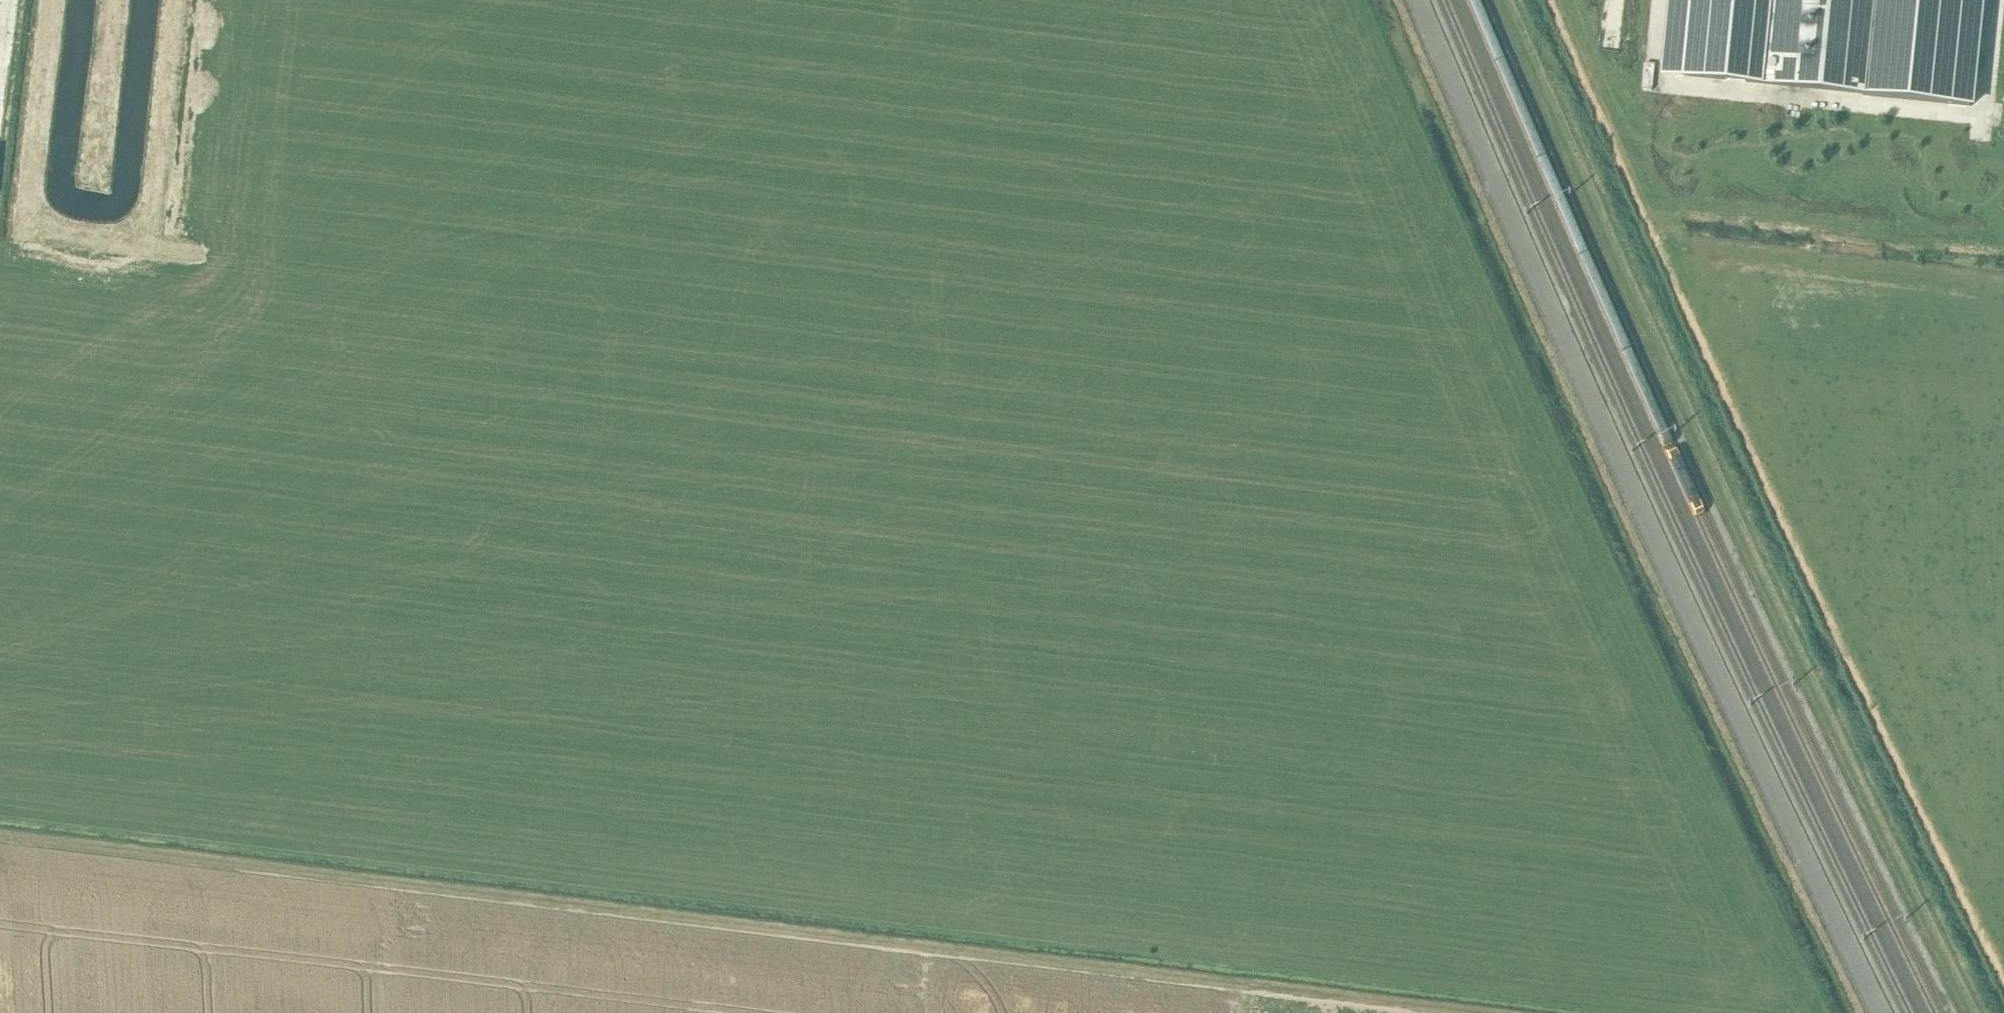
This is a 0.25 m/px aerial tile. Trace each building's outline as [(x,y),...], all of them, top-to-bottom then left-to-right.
[(1683,79),(1953,106),(1964,0),(1691,0),(1683,79)]
